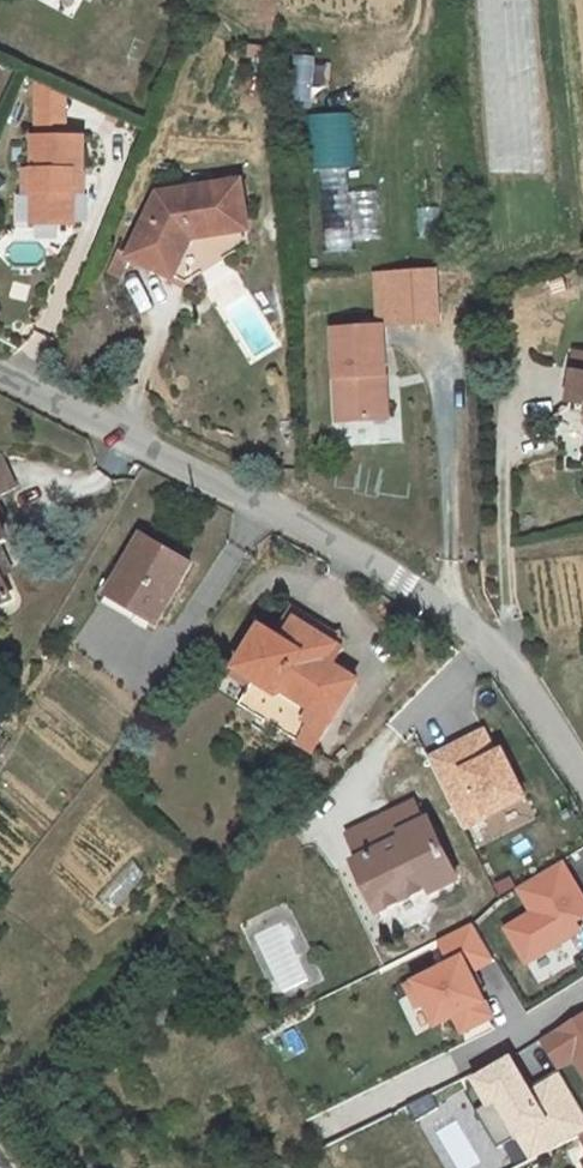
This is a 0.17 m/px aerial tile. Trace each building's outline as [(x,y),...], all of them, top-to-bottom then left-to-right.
[(70,139),(100,138),(99,93),(69,79),(70,139)] [(353,250),(347,113),(318,115),(324,252),(353,250)] [(70,139),(58,139),(59,175),(48,175),(48,197),(59,197),(59,228),(77,227),(77,233),(111,232),(109,176),(120,176),(119,138),(100,138),(70,139)] [(278,228),(268,170),(189,185),(157,246),(208,271),(278,228)] [(433,270),(378,273),(381,320),(435,317),(433,270)] [(381,418),(378,373),(384,373),(381,324),(330,327),(337,421),(381,418)] [(384,373),(378,373),(381,418),(388,417),(384,373)] [(33,627),(16,594),(44,580),(23,541),(40,532),(17,486),(41,473),(25,443),(0,456),(0,486),(4,493),(0,495),(0,644),(33,627)] [(127,590),(177,620),(215,561),(162,531),(127,590)] [(315,606),(301,629),(311,635),(318,625),(360,650),(368,637),(315,606)] [(353,661),(360,650),(318,625),(311,635),(301,629),(287,622),(260,664),(282,677),(326,703),(333,693),(353,661)] [(370,671),(353,661),(333,693),(349,703),(370,671)] [(329,733),(349,703),(333,693),(326,703),(282,677),(269,696),(329,733)] [(528,737),(521,741),(510,718),(454,745),(489,814),(551,784),(528,737)] [(454,806),(444,809),(435,789),(373,818),(384,843),(375,848),(400,898),(450,876),(454,883),(482,868),(454,806)] [(551,903),(524,919),(545,954),(582,932),(582,856),(581,852),(536,879),(551,903)] [(518,1002),(498,957),(519,947),(498,911),(464,927),(476,951),(432,973),(442,993),(451,989),(462,1012),(480,1003),(487,1016),(518,1002)] [(566,1027),(582,1054),(582,1017),(566,1027)] [(545,1126),(555,1145),(582,1132),(582,1057),(554,1073),(537,1042),(488,1068),(525,1136),(545,1126)] [(464,1094),(458,1083),(438,1093),(443,1104),(464,1094)]
